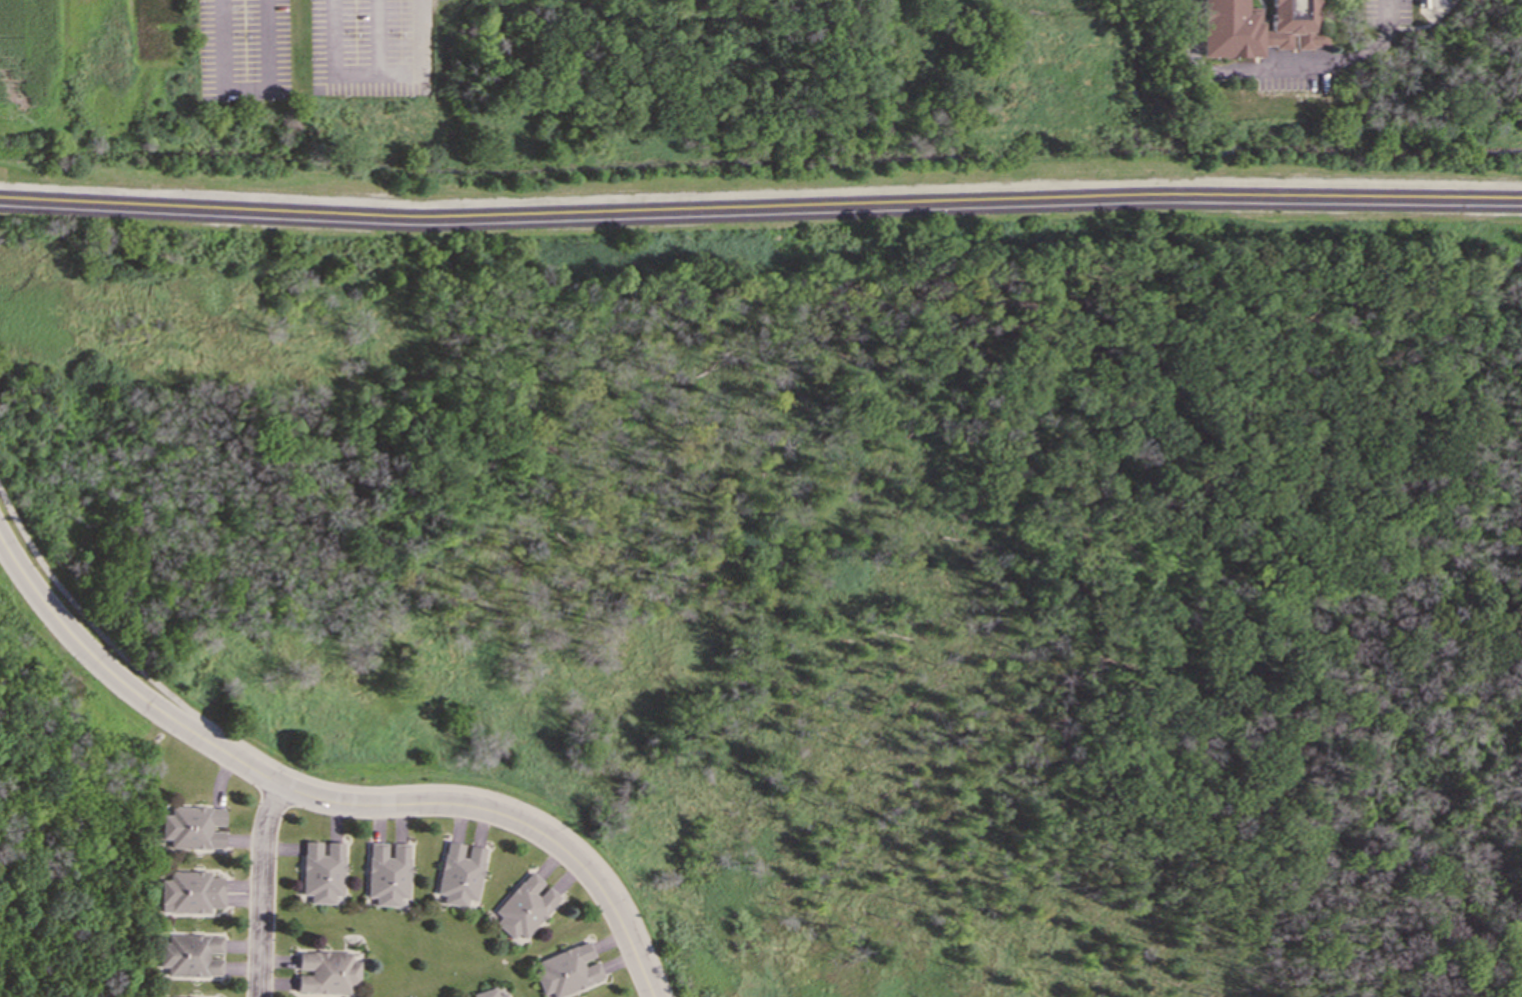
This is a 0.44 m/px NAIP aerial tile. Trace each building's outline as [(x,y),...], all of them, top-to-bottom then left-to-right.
[(1261,57),(1261,46),(1275,46),(1275,49),(1292,49),(1295,49),(1312,49),(1312,46),(1328,47),(1328,32),(1318,31),(1318,0),(1201,0),(1201,57),(1261,57)] [(1419,8),(1446,8),(1446,0),(1419,0),(1419,8)] [(222,849),(223,831),(210,830),(210,825),(223,825),(223,807),(170,806),(170,815),(162,814),(161,839),(169,839),(169,847),(222,849)] [(300,895),(308,895),(308,903),(332,903),(332,896),(341,896),(342,842),(324,842),(324,854),(319,854),(319,841),(301,841),(300,895)] [(483,848),(466,845),(464,857),(459,856),(461,844),(442,841),(434,893),(442,895),(440,903),(464,907),(465,899),(475,901),(483,848)] [(406,898),(407,843),(390,843),(389,856),(384,856),(384,842),(366,842),(365,897),(373,897),(373,905),(397,906),(397,898),(406,898)] [(167,912),(208,912),(208,907),(222,907),(222,877),(208,877),(208,870),(168,871),(168,879),(160,879),(160,904),(167,904),(167,912)] [(559,897),(546,886),(537,895),(533,892),(542,882),(528,870),(492,911),(498,916),(493,923),(511,939),(516,933),(523,939),(559,897)] [(221,936),(167,934),(166,942),(158,942),(158,967),(166,967),(166,975),(220,976),(221,959),(207,959),(207,952),(221,953),(221,936)] [(539,969),(533,972),(542,994),(549,992),(552,996),(555,996),(602,979),(595,959),(592,960),(586,941),(536,960),(539,969)] [(350,952),(297,951),(296,969),(309,969),(309,975),(296,974),(296,993),(351,993),(351,986),(358,986),(358,961),(350,961),(350,952)] [(506,992),(496,994),(494,987),(470,993),(471,996),(507,996),(506,992)]
